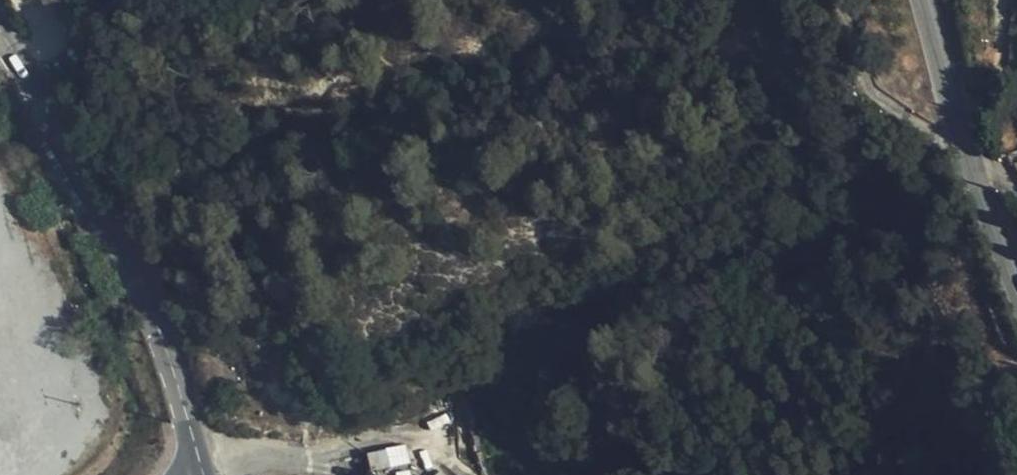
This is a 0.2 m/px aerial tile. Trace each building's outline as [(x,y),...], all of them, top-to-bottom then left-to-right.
[(407,444),(370,452),(374,469),(411,461),(407,444)]
